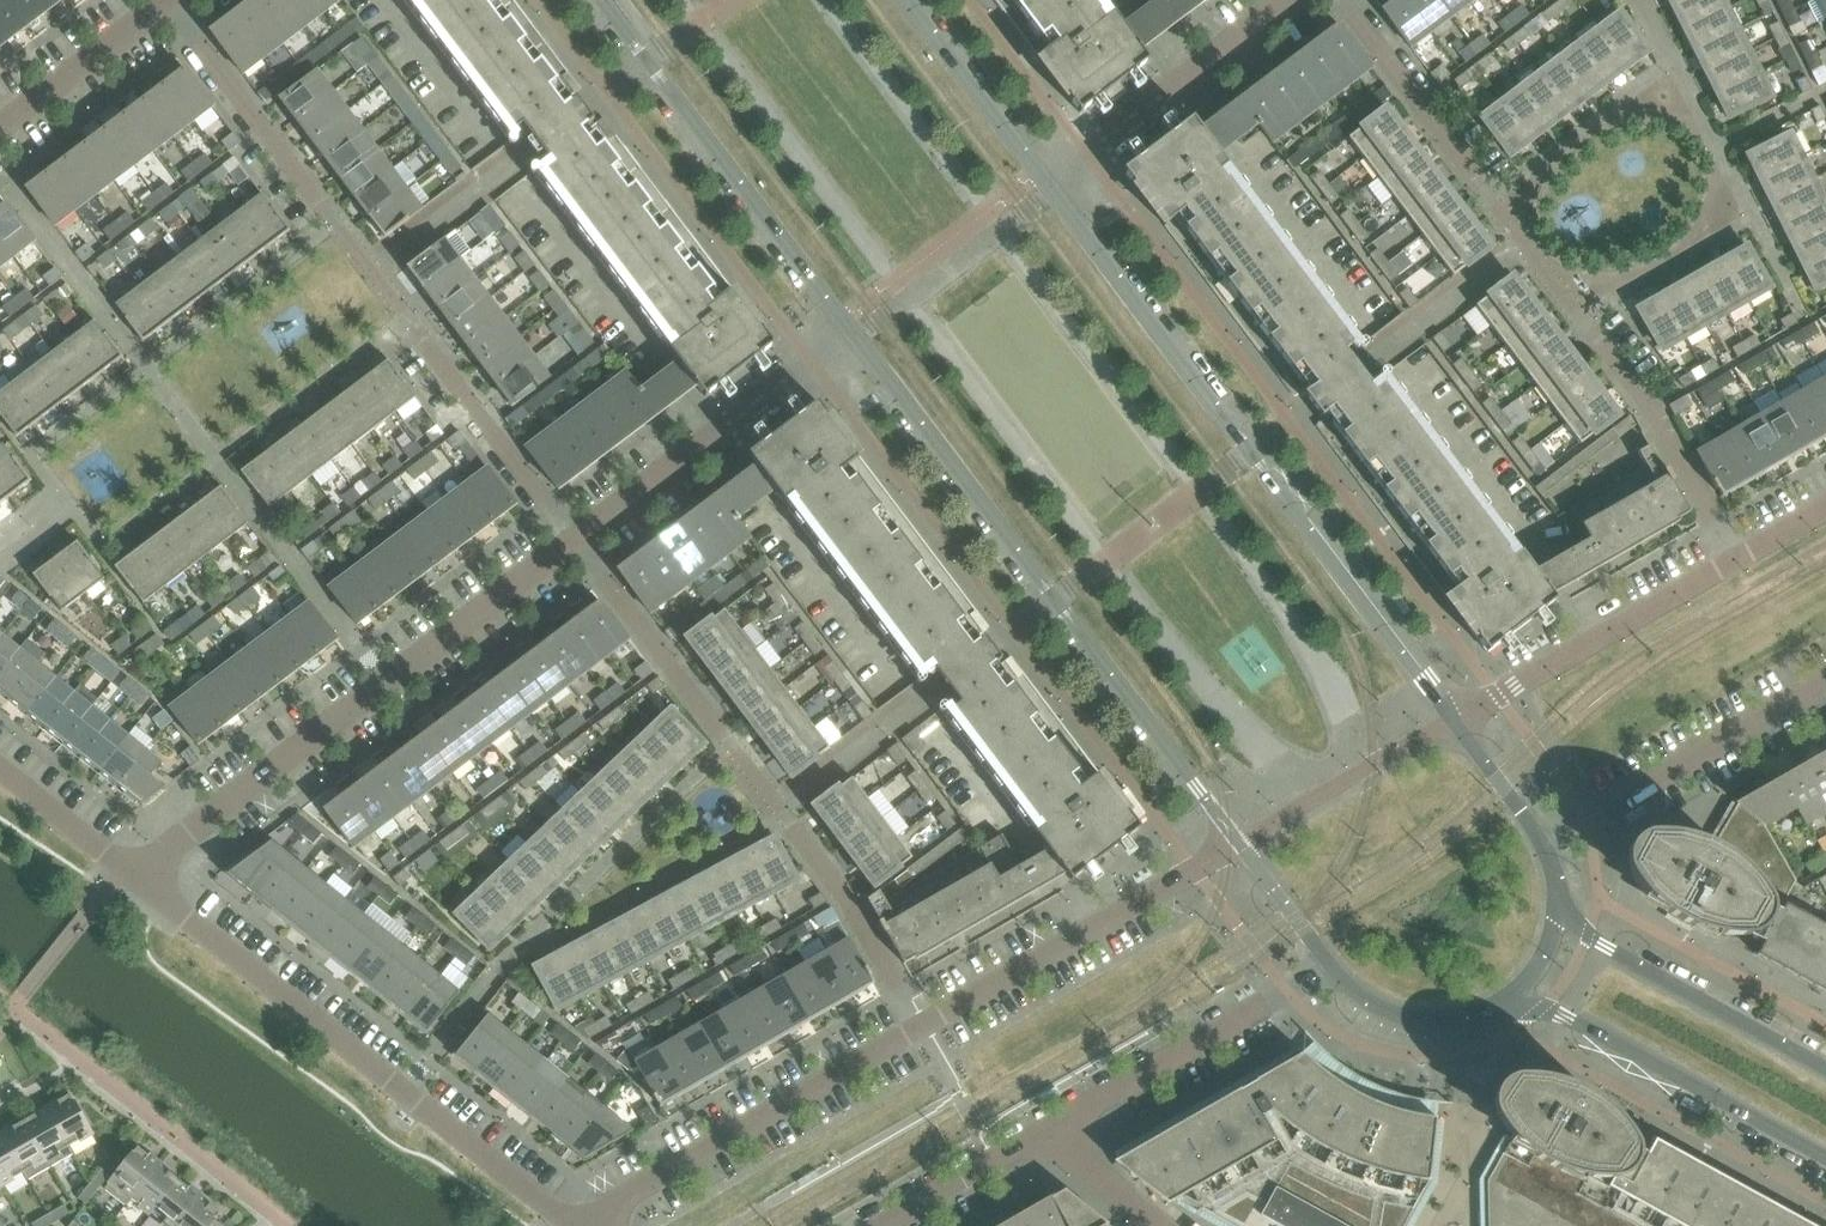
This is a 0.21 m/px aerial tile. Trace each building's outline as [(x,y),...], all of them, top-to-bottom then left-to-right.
[(9,0),(0,0),(0,29),(9,40),(28,26),(9,0)] [(39,0),(9,0),(28,26),(48,11),(39,0)] [(48,11),(62,0),(39,0),(48,11)] [(280,0),(253,0),(251,2),(282,44),(302,29),(280,0)] [(311,0),(280,0),(302,29),(322,14),(311,0)] [(322,14),(340,0),(311,0),(322,14)] [(419,6),(435,27),(451,48),(467,69),(483,90),(499,111),(514,132),(523,125),(538,145),(553,164),(544,171),(560,192),(576,213),(591,234),(607,255),(623,276),(639,297),(655,318),(671,338),(672,337),(677,343),(669,349),(679,362),(677,363),(694,386),(696,385),(705,396),(726,380),(769,348),(774,344),(751,314),(734,291),(732,289),(616,135),(603,118),(599,113),(592,119),(584,109),(577,100),(585,94),(581,89),(568,72),(514,0),(415,0),(419,6)] [(1038,58),(1039,60),(1057,83),(1080,113),(1149,61),(1140,49),(1142,48),(1125,25),(1123,26),(1113,13),(1105,19),(1101,13),(1102,12),(1093,0),(994,0),(1038,58)] [(1163,0),(1158,0),(1125,25),(1142,48),(1179,20),(1163,0)] [(1195,0),(1163,0),(1179,20),(1199,5),(1195,0)] [(1405,0),(1396,0),(1383,10),(1388,18),(1410,47),(1410,46),(1411,47),(1430,32),(1405,0)] [(1437,0),(1405,0),(1430,32),(1450,17),(1437,0)] [(1468,0),(1437,0),(1450,17),(1470,2),(1468,0)] [(1564,0),(1560,0),(1552,6),(1558,15),(1569,7),(1564,0)] [(1722,0),(1686,0),(1673,7),(1684,29),(1726,8),(1722,0)] [(1790,0),(1779,0),(1776,2),(1782,15),(1794,9),(1790,0)] [(1808,3),(1818,23),(1825,18),(1825,0),(1815,0),(1808,3)] [(282,44),(251,2),(231,17),(263,59),(282,44)] [(1529,15),(1522,5),(1510,14),(1517,24),(1529,15)] [(1558,15),(1552,6),(1541,14),(1548,23),(1558,15)] [(1737,30),(1726,8),(1684,29),(1695,51),(1737,30)] [(1801,22),(1794,9),(1782,15),(1789,28),(1801,22)] [(1648,50),(1620,13),(1600,28),(1628,65),(1648,50)] [(1517,24),(1510,14),(1498,24),(1505,33),(1517,24)] [(263,59),(231,17),(211,32),(217,39),(243,73),(263,59)] [(347,38),(363,27),(364,26),(358,17),(341,30),(347,38)] [(1784,34),(1778,22),(1768,27),(1774,39),(1784,34)] [(1371,66),(1345,32),(1339,25),(1320,40),(1352,82),(1371,67),(1370,67),(1371,66)] [(1530,36),(1523,28),(1513,35),(1519,44),(1530,36)] [(1628,65),(1600,28),(1580,43),(1609,80),(1628,65)] [(0,29),(0,47),(9,40),(0,29)] [(331,51),(347,38),(341,30),(324,43),(331,51)] [(1748,52),(1737,30),(1695,51),(1706,73),(1748,52)] [(1790,45),(1784,34),(1774,39),(1780,50),(1790,45)] [(1490,44),(1483,35),(1471,44),(1478,54),(1490,44)] [(1519,44),(1513,35),(1502,43),(1509,52),(1519,44)] [(372,51),(362,38),(354,45),(363,57),(372,51)] [(1816,52),(1809,39),(1797,45),(1804,58),(1816,52)] [(1352,82),(1320,40),(1300,54),(1332,97),(1352,82)] [(314,64),(331,51),(324,43),(308,55),(314,64)] [(1609,80),(1580,43),(1561,58),(1589,95),(1609,80)] [(1478,54),(1471,44),(1458,53),(1466,63),(1478,54)] [(1759,74),(1748,52),(1706,73),(1717,95),(1759,74)] [(1822,66),(1816,52),(1804,58),(1811,71),(1822,66)] [(1332,97),(1300,54),(1280,69),(1312,112),(1332,97)] [(297,76),(314,64),(308,55),(291,68),(297,76)] [(1481,74),(1492,65),(1486,56),(1474,65),(1481,74)] [(387,70),(377,57),(368,64),(378,77),(387,70)] [(1589,95),(1561,58),(1541,73),(1569,110),(1589,95)] [(1449,75),(1442,65),(1431,74),(1438,84),(1449,75)] [(281,89),(297,76),(291,68),(274,81),(281,89)] [(213,105),(190,75),(185,69),(165,85),(192,121),(213,106),(212,106),(213,105)] [(1312,112),(1280,69),(1261,84),(1292,127),(1312,112)] [(1770,96),(1769,93),(1777,89),(1767,70),(1759,74),(1717,95),(1729,117),(1770,96)] [(295,120),(332,92),(316,71),(302,82),(302,81),(279,99),(295,120)] [(1472,81),(1465,72),(1454,81),(1460,89),(1472,81)] [(1569,110),(1541,73),(1522,87),(1550,124),(1569,110)] [(401,90),(392,77),(383,83),(393,96),(401,90)] [(1811,89),(1805,77),(1795,82),(1802,94),(1811,89)] [(264,102),(281,89),(274,81),(258,93),(264,102)] [(1292,127),(1261,84),(1239,100),(1259,126),(1271,142),(1272,142),(1292,127)] [(192,121),(165,85),(145,99),(173,136),(192,121)] [(1376,107),(1392,95),(1386,86),(1369,98),(1376,107)] [(1550,124),(1522,87),(1501,103),(1529,140),(1550,124)] [(310,139),(347,111),(332,92),(295,120),(310,139)] [(416,109),(406,97),(398,103),(408,116),(416,109)] [(1360,119),(1376,107),(1369,98),(1353,111),(1360,119)] [(173,136),(145,99),(126,114),(153,151),(173,136)] [(1221,151),(1256,124),(1258,126),(1259,126),(1239,100),(1203,128),(1221,151)] [(1529,140),(1501,103),(1482,118),(1510,155),(1529,140)] [(1820,106),(1810,111),(1816,123),(1818,122),(1820,128),(1825,125),(1825,118),(1820,106)] [(1364,158),(1401,129),(1385,109),(1348,138),(1364,158)] [(325,158),(361,131),(347,111),(310,139),(325,158)] [(1343,132),(1360,119),(1353,111),(1337,123),(1343,132)] [(153,151),(126,114),(106,129),(134,165),(153,151)] [(431,129),(421,116),(412,122),(422,135),(431,129)] [(1192,118),(1123,170),(1146,201),(1165,225),(1281,379),(1294,397),(1298,401),(1305,396),(1312,406),(1319,415),(1312,420),(1316,425),(1329,443),(1445,596),(1449,601),(1458,613),(1461,617),(1464,621),(1487,652),(1529,620),(1556,599),(1552,594),(1534,570),(1520,552),(1513,557),(1508,552),(1510,551),(1489,523),(1468,496),(1447,468),(1426,440),(1406,413),(1383,383),(1374,389),(1370,384),(1360,370),(1345,350),(1354,344),(1331,314),(1310,286),(1289,259),(1268,231),(1247,204),(1226,176),(1225,177),(1220,171),(1228,166),(1218,152),(1221,151),(1203,128),(1201,129),(1192,118)] [(1327,144),(1343,132),(1337,123),(1320,136),(1327,144)] [(134,165),(106,129),(87,144),(114,180),(134,165)] [(1378,177),(1416,149),(1401,129),(1364,158),(1378,177)] [(339,178),(376,150),(361,131),(325,158),(339,178)] [(241,142),(234,133),(222,142),(229,151),(241,142)] [(446,148),(436,135),(427,142),(437,155),(446,148)] [(1801,157),(1790,135),(1748,156),(1759,178),(1801,157)] [(1310,157),(1327,144),(1320,136),(1304,148),(1310,157)] [(114,180),(87,144),(67,158),(95,195),(114,180)] [(1292,170),(1310,157),(1304,148),(1286,162),(1292,170)] [(1393,197),(1430,168),(1416,149),(1378,177),(1393,197)] [(354,197),(391,170),(376,150),(339,178),(354,197)] [(213,163),(206,154),(194,163),(201,172),(213,163)] [(460,168),(450,155),(442,161),(451,174),(460,168)] [(241,166),(234,157),(223,165),(229,174),(241,166)] [(1812,179),(1801,157),(1759,178),(1770,200),(1812,179)] [(95,195),(67,158),(48,173),(75,209),(95,195)] [(201,172),(194,163),(181,172),(189,182),(201,172)] [(1408,216),(1445,188),(1430,168),(1393,197),(1408,216)] [(369,217),(406,189),(391,170),(354,197),(369,217)] [(1329,184),(1319,171),(1310,177),(1320,191),(1329,184)] [(75,209),(48,173),(27,188),(55,225),(75,209)] [(208,190),(219,182),(212,173),(201,182),(208,190)] [(1336,193),(1343,188),(1336,179),(1329,184),(1320,191),(1330,204),(1339,198),(1336,193)] [(1823,201),(1812,179),(1770,200),(1781,222),(1823,201)] [(174,193),(167,183),(155,193),(162,202),(174,193)] [(1423,236),(1460,207),(1445,188),(1408,216),(1423,236)] [(187,206),(198,197),(192,189),(180,197),(187,206)] [(407,220),(421,209),(406,189),(369,217),(385,238),(408,220),(407,220)] [(162,202),(155,193),(142,202),(150,211),(162,202)] [(290,230),(273,207),(272,207),(262,194),(240,210),(268,247),(290,230)] [(1823,201),(1781,222),(1792,244),(1825,227),(1825,207),(1823,201)] [(7,204),(0,209),(0,238),(14,256),(35,241),(7,204)] [(166,222),(178,213),(171,204),(160,213),(166,222)] [(1437,255),(1475,227),(1460,207),(1423,236),(1437,255)] [(268,247),(240,210),(220,225),(247,262),(268,247)] [(1358,223),(1363,219),(1357,211),(1352,215),(1348,210),(1339,216),(1350,230),(1358,223)] [(135,222),(128,213),(116,222),(123,231),(135,222)] [(504,226),(495,213),(486,220),(496,233),(504,226)] [(157,229),(150,220),(139,229),(146,237),(157,229)] [(123,231),(116,222),(104,231),(111,241),(123,231)] [(1369,236),(1358,223),(1350,230),(1360,243),(1369,236)] [(247,262),(220,225),(199,241),(227,278),(247,262)] [(1453,276),(1490,248),(1475,227),(1437,255),(1453,276)] [(1792,244),(1804,267),(1825,256),(1825,227),(1792,244)] [(519,246),(509,233),(501,239),(511,252),(519,246)] [(125,253),(136,244),(130,236),(118,244),(125,253)] [(0,238),(0,267),(14,256),(0,238)] [(423,288),(459,260),(444,239),(430,250),(430,249),(407,267),(423,288)] [(227,278),(199,241),(178,257),(206,294),(227,278)] [(95,253),(87,243),(76,252),(83,262),(95,253)] [(1770,288),(1746,247),(1725,260),(1748,300),(1770,288)] [(1388,262),(1378,248),(1369,255),(1379,269),(1388,262)] [(104,268),(116,260),(109,251),(98,260),(104,268)] [(534,265),(524,252),(516,259),(525,271),(534,265)] [(1804,267),(1815,289),(1825,283),(1825,256),(1804,267)] [(206,294),(178,257),(158,272),(185,309),(206,294)] [(437,307),(474,279),(459,260),(423,288),(437,307)] [(1748,300),(1725,260),(1703,272),(1726,313),(1748,300)] [(1398,275),(1388,262),(1379,269),(1389,282),(1398,275)] [(62,277),(55,268),(43,277),(50,286),(62,277)] [(185,309),(158,272),(137,288),(165,325),(185,309)] [(549,284),(539,272),(530,278),(540,291),(549,284)] [(1726,313),(1703,272),(1682,284),(1706,324),(1726,313)] [(1491,326),(1528,298),(1513,277),(1475,305),(1491,326)] [(452,327),(489,299),(474,279),(437,307),(452,327)] [(1706,324),(1682,284),(1661,296),(1684,337),(1706,324)] [(165,325),(137,288),(115,304),(126,318),(125,319),(143,341),(165,325)] [(1418,302),(1407,288),(1399,294),(1409,309),(1418,302)] [(34,298),(27,289),(15,298),(22,308),(34,298)] [(63,300),(57,291),(45,300),(52,308),(63,300)] [(563,304),(554,291),(545,297),(555,310),(563,304)] [(1684,337),(1661,296),(1638,309),(1662,350),(1684,337)] [(22,308),(15,298),(3,307),(10,317),(22,308)] [(1506,346),(1543,317),(1528,298),(1491,326),(1506,346)] [(467,346),(504,318),(489,299),(452,327),(467,346)] [(42,315),(36,307),(25,315),(31,324),(42,315)] [(578,323),(568,310),(560,317),(569,330),(578,323)] [(1797,323),(1792,313),(1780,320),(1785,330),(1797,323)] [(1520,365),(1558,337),(1543,317),(1506,346),(1520,365)] [(481,366),(518,338),(504,318),(467,346),(481,366)] [(123,357),(105,334),(95,320),(73,336),(101,373),(123,357)] [(22,331),(15,322),(4,331),(10,340),(22,331)] [(1819,332),(1813,322),(1797,332),(1803,342),(1819,332)] [(593,343),(583,330),(574,336),(584,349),(593,343)] [(1452,346),(1441,332),(1432,338),(1443,353),(1452,346)] [(1803,342),(1797,332),(1781,341),(1786,351),(1803,342)] [(1760,344),(1754,335),(1743,341),(1748,351),(1760,344)] [(101,373),(73,336),(52,352),(80,389),(101,373)] [(1535,385),(1573,356),(1558,337),(1520,365),(1535,385)] [(496,385),(533,357),(518,338),(481,366),(496,385)] [(1748,351),(1743,341),(1731,348),(1737,358),(1748,351)] [(594,365),(611,353),(605,344),(588,357),(594,365)] [(1777,357),(1771,347),(1755,356),(1760,366),(1777,357)] [(80,389),(52,352),(32,368),(59,404),(80,389)] [(1550,404),(1587,376),(1573,356),(1535,385),(1550,404)] [(1760,366),(1755,356),(1738,365),(1744,375),(1760,366)] [(535,388),(548,378),(533,357),(496,385),(512,406),(535,389),(535,388)] [(578,378),(594,365),(588,357),(571,369),(578,378)] [(1471,372),(1461,358),(1452,365),(1462,378),(1471,372)] [(1719,368),(1713,359),(1700,366),(1706,375),(1719,368)] [(416,397),(405,383),(406,383),(388,360),(366,377),(394,413),(416,397)] [(687,392),(694,386),(677,363),(669,369),(659,377),(642,390),(640,388),(639,389),(626,372),(625,372),(625,373),(656,415),(675,401),(687,392)] [(59,404),(32,368),(11,383),(39,420),(59,404)] [(561,390),(578,378),(571,369),(555,382),(561,390)] [(1734,381),(1728,371),(1712,380),(1718,390),(1734,381)] [(1481,385),(1471,372),(1462,378),(1472,392),(1481,385)] [(1696,381),(1690,372),(1678,380),(1683,389),(1696,381)] [(656,415),(625,373),(605,388),(637,430),(656,415)] [(1565,423),(1602,395),(1587,376),(1550,404),(1565,423)] [(394,413),(366,377),(346,392),(373,429),(394,413)] [(1825,378),(1804,390),(1825,430),(1825,380),(1825,378)] [(1718,390),(1712,380),(1696,390),(1702,400),(1718,390)] [(545,403),(561,390),(555,382),(539,394),(545,403)] [(11,383),(0,392),(0,415),(17,437),(39,420),(11,383)] [(637,430),(605,388),(585,403),(617,445),(637,430)] [(1804,390),(1782,402),(1807,447),(1814,443),(1814,444),(1825,437),(1825,430),(1804,390)] [(373,429),(346,392),(325,408),(353,445),(373,429)] [(528,415),(545,403),(539,394),(522,407),(528,415)] [(1500,411),(1509,404),(1502,395),(1494,402),(1490,397),(1481,404),(1492,417),(1500,411)] [(1580,444),(1617,416),(1602,395),(1565,423),(1580,444)] [(1692,405),(1686,395),(1669,405),(1674,415),(1692,405)] [(812,406),(748,454),(757,465),(754,467),(772,490),(774,488),(784,501),(792,496),(796,501),(795,503),(816,531),(837,558),(858,586),(879,614),(900,641),(922,671),(931,664),(945,683),(960,703),(951,710),(974,739),(995,767),(1015,794),(1036,822),(1038,821),(1042,827),(1035,832),(1048,850),(1031,859),(1020,866),(1034,892),(1049,883),(1066,873),(1071,880),(1140,828),(1117,798),(1098,773),(1024,674),(1010,656),(1007,652),(999,657),(992,647),(985,638),(992,633),(989,628),(975,610),(859,457),(840,432),(817,402),(812,406)] [(1808,448),(1807,447),(1782,402),(1761,414),(1786,459),(1793,455),(1793,456),(1808,448)] [(617,445),(585,403),(565,418),(597,460),(617,445)] [(512,428),(528,415),(522,407),(506,419),(512,428)] [(353,445),(325,408),(304,424),(332,460),(353,445)] [(1511,424),(1500,411),(1492,417),(1502,431),(1511,424)] [(1786,459),(1761,414),(1740,427),(1765,471),(1771,467),(1772,468),(1787,460),(1786,459)] [(1630,416),(1611,430),(1618,438),(1635,425),(1630,416)] [(597,460),(565,418),(546,433),(578,474),(597,460)] [(332,460),(304,424),(284,439),(312,476),(332,460)] [(443,434),(437,425),(425,434),(432,442),(443,434)] [(1766,472),(1765,471),(1740,427),(1719,439),(1744,483),(1750,479),(1751,480),(1766,472)] [(467,441),(459,431),(447,440),(455,450),(467,441)] [(578,474),(546,433),(527,447),(526,448),(558,489),(578,474)] [(1530,450),(1520,436),(1511,443),(1521,456),(1530,450)] [(312,476),(284,439),(263,455),(291,492),(312,476)] [(1744,483),(1719,439),(1696,452),(1713,481),(1712,482),(1716,490),(1717,489),(1721,497),(1725,494),(1725,495),(1744,484),(1744,483)] [(422,450),(416,441),(404,450),(411,459),(422,450)] [(14,457),(13,458),(3,444),(0,446),(0,485),(9,497),(31,480),(14,457)] [(1546,564),(1534,570),(1552,594),(1561,589),(1570,584),(1584,576),(1594,570),(1593,567),(1603,562),(1604,564),(1679,521),(1678,519),(1690,512),(1687,507),(1671,480),(1672,480),(1667,470),(1665,471),(1650,445),(1649,446),(1638,452),(1645,465),(1571,508),(1572,509),(1582,527),(1582,526),(1589,539),(1570,550),(1552,560),(1546,564)] [(1540,463),(1530,450),(1521,456),(1531,470),(1540,463)] [(1583,451),(1571,460),(1577,469),(1589,460),(1583,451)] [(439,462),(431,452),(419,461),(427,471),(439,462)] [(291,492),(263,455),(241,471),(258,494),(259,494),(269,508),(291,492)] [(401,466),(395,457),(383,466),(390,474),(401,466)] [(1571,460),(1559,470),(1565,478),(1577,469),(1571,460)] [(427,471),(419,461),(407,470),(414,480),(427,471)] [(737,517),(755,503),(765,495),(772,490),(754,467),(747,472),(737,480),(717,496),(749,538),(750,536),(737,519),(738,519),(737,517)] [(510,498),(488,468),(487,469),(487,468),(467,483),(494,520),(515,504),(510,498)] [(1559,470),(1547,479),(1553,487),(1565,478),(1559,470)] [(381,481),(374,473),(363,481),(369,490),(381,481)] [(1547,479),(1535,488),(1541,496),(1553,487),(1547,479)] [(400,491),(393,482),(380,491),(388,500),(400,491)] [(494,520),(467,483),(447,498),(475,535),(494,520)] [(248,522),(237,508),(238,507),(220,484),(197,503),(226,539),(248,522)] [(0,485),(0,504),(9,497),(0,485)] [(360,497),(354,488),(342,497),(349,505),(360,497)] [(388,500),(380,491),(368,500),(375,509),(388,500)] [(749,538),(717,496),(697,511),(729,552),(749,538)] [(475,535),(447,498),(428,513),(455,549),(475,535)] [(226,539),(197,503),(177,519),(205,555),(226,539)] [(328,521),(340,512),(333,504),(322,512),(328,521)] [(361,521),(354,511),(341,520),(349,530),(361,521)] [(729,552),(697,511),(677,525),(710,567),(729,552)] [(455,549),(428,513),(408,528),(436,564),(455,549)] [(205,555),(177,519),(156,534),(185,571),(205,555)] [(308,537),(319,528),(312,519),(301,528),(308,537)] [(349,530),(341,520),(329,529),(336,539),(349,530)] [(710,567),(677,525),(657,540),(690,582),(710,567)] [(436,564),(408,528),(389,542),(416,579),(436,564)] [(185,571),(156,534),(136,550),(164,587),(185,571)] [(321,535),(313,541),(320,551),(329,545),(321,535)] [(690,582),(657,540),(638,555),(670,597),(690,582)] [(105,578),(94,564),(95,564),(77,541),(55,558),(83,595),(105,578)] [(320,551),(313,541),(301,550),(309,560),(320,551)] [(416,579),(389,542),(369,557),(397,594),(416,579)] [(164,587),(136,550),(115,567),(132,590),(133,589),(143,603),(164,587)] [(670,597),(638,555),(618,570),(624,578),(650,612),(650,611),(651,612),(670,597)] [(755,577),(770,566),(771,565),(765,556),(748,569),(755,577)] [(397,594),(369,557),(350,572),(377,608),(397,594)] [(83,595),(55,558),(33,575),(50,598),(51,597),(61,611),(83,595)] [(255,577),(266,568),(260,559),(248,568),(255,577)] [(288,575),(281,566),(269,575),(276,584),(288,575)] [(738,590),(755,577),(748,569),(732,581),(738,590)] [(377,608),(350,572),(330,587),(329,588),(352,618),(357,624),(377,608)] [(234,592),(246,584),(239,575),(228,584),(234,592)] [(721,602),(738,590),(732,581),(715,594),(721,602)] [(783,597),(773,583),(764,590),(775,603),(783,597)] [(260,597),(253,587),(241,596),(248,606),(260,597)] [(21,610),(29,600),(18,591),(10,601),(21,610)] [(225,599),(218,591),(207,599),(213,608),(225,599)] [(705,615),(721,602),(715,594),(698,607),(705,615)] [(248,606),(241,596),(229,605),(236,615),(248,606)] [(794,610),(783,597),(775,603),(785,617),(794,610)] [(32,619),(40,609),(29,600),(21,610),(32,619)] [(628,638),(606,609),(601,602),(580,617),(608,654),(628,639),(628,638)] [(336,639),(318,615),(309,603),(308,603),(288,618),(316,655),(336,639)] [(193,623),(204,615),(198,606),(186,615),(193,623)] [(688,628),(705,615),(698,607),(682,619),(688,628)] [(703,658),(740,630),(725,609),(687,637),(703,658)] [(221,626),(214,617),(202,626),(209,635),(221,626)] [(608,654),(580,617),(561,632),(588,669),(608,654)] [(316,655),(288,618),(269,633),(296,670),(316,655)] [(671,640),(688,628),(682,619),(665,632),(671,640)] [(57,639),(65,629),(54,620),(46,630),(57,639)] [(140,638),(151,629),(145,621),(134,629),(140,638)] [(813,636),(803,622),(794,629),(804,642),(813,636)] [(182,631),(176,623),(165,631),(171,640),(182,631)] [(209,635),(202,626),(190,635),(197,644),(209,635)] [(68,648),(76,638),(65,629),(57,639),(68,648)] [(717,677),(755,649),(740,630),(703,658),(717,677)] [(588,669),(561,632),(541,647),(569,683),(588,669)] [(296,670),(269,633),(249,648),(277,684),(296,670)] [(20,649),(2,634),(0,637),(0,673),(20,649)] [(164,644),(157,634),(145,643),(152,653),(164,644)] [(823,649),(813,636),(804,642),(814,656),(823,649)] [(119,654),(130,645),(124,637),(112,645),(119,654)] [(152,653),(145,643),(133,652),(140,662),(152,653)] [(569,683),(541,647),(522,661),(549,698),(569,683)] [(277,684),(249,648),(230,662),(257,699),(277,684)] [(38,663),(20,649),(0,673),(0,692),(9,699),(38,663)] [(93,668),(101,658),(90,649),(82,659),(93,668)] [(732,697),(769,669),(755,649),(717,677),(732,697)] [(104,677),(113,667),(101,658),(93,668),(104,677)] [(549,698),(522,661),(502,676),(530,713),(549,698)] [(842,675),(832,661),(823,668),(834,681),(842,675)] [(257,699),(230,662),(210,677),(238,714),(257,699)] [(653,671),(646,662),(635,670),(642,680),(653,671)] [(27,713),(56,677),(38,663),(9,699),(8,701),(16,708),(18,706),(27,713)] [(747,716),(784,688),(769,669),(732,697),(747,716)] [(853,688),(842,675),(834,681),(844,695),(853,688)] [(530,713),(502,676),(483,691),(511,727),(530,713)] [(46,728),(74,692),(56,677),(27,713),(26,716),(35,723),(36,721),(46,728)] [(238,714),(210,677),(191,692),(218,729),(238,714)] [(664,686),(658,677),(646,686),(653,694),(664,686)] [(129,697),(137,687),(126,678),(118,688),(129,697)] [(625,692),(618,683),(606,692),(613,702),(625,692)] [(64,742),(92,706),(97,700),(79,686),(74,692),(46,728),(44,730),(53,737),(54,735),(64,742)] [(141,706),(149,695),(137,687),(129,697),(141,706)] [(762,736),(799,708),(784,688),(747,716),(762,736)] [(511,727),(483,691),(463,706),(491,742),(511,727)] [(218,729),(191,692),(171,707),(171,708),(170,708),(193,738),(198,744),(218,729)] [(613,702),(606,692),(593,701),(601,711),(613,702)] [(873,715),(862,700),(853,707),(864,721),(873,715)] [(81,757),(110,721),(92,706),(64,742),(62,744),(71,751),(72,750),(81,757)] [(491,742),(463,706),(443,721),(471,757),(491,742)] [(625,715),(619,707),(608,715),(615,723),(625,715)] [(776,755),(814,727),(799,708),(762,736),(776,755)] [(172,722),(163,710),(153,718),(162,730),(172,722)] [(703,744),(671,710),(653,728),(685,761),(703,744)] [(586,722),(579,712),(567,721),(574,731),(586,722)] [(615,723),(608,715),(597,723),(604,731),(615,723)] [(99,771),(128,735),(110,721),(81,757),(80,759),(89,766),(90,764),(99,771)] [(471,757),(443,721),(424,735),(451,772),(471,757)] [(574,731),(567,721),(555,731),(562,740),(574,731)] [(792,776),(829,748),(814,727),(776,755),(792,776)] [(685,761),(653,728),(635,744),(667,778),(685,761)] [(926,745),(914,730),(902,740),(914,755),(926,745)] [(117,785),(146,750),(128,735),(99,771),(98,773),(107,780),(108,778),(117,785)] [(451,772),(424,735),(404,750),(432,787),(451,772)] [(586,745),(579,736),(569,744),(575,753),(586,745)] [(547,751),(540,742),(528,751),(535,760),(547,751)] [(575,753),(569,744),(558,752),(565,761),(575,753)] [(667,778),(635,744),(617,761),(650,795),(667,778)] [(906,759),(895,744),(886,751),(897,765),(906,759)] [(201,760),(191,746),(181,754),(191,767),(201,760)] [(163,787),(150,777),(162,762),(146,750),(117,785),(125,791),(123,793),(135,803),(137,801),(142,805),(165,787),(164,786),(163,787)] [(432,787),(404,750),(385,765),(413,802),(432,787)] [(535,760),(528,751),(516,760),(523,770),(535,760)] [(1823,756),(1817,759),(1816,758),(1801,767),(1825,808),(1825,760),(1823,756)] [(553,781),(555,772),(546,761),(530,774),(536,783),(542,789),(553,781)] [(650,795),(617,761),(600,778),(632,812),(650,795)] [(413,802),(385,765),(365,780),(393,816),(413,802)] [(1802,768),(1795,771),(1795,770),(1780,779),(1781,780),(1807,823),(1825,812),(1825,808),(1802,768)] [(508,781),(501,771),(489,781),(496,790),(508,781)] [(925,784),(915,771),(906,777),(917,791),(925,784)] [(536,783),(530,774),(519,782),(526,791),(536,783)] [(830,826),(867,798),(852,777),(814,806),(830,826)] [(632,812),(600,778),(582,795),(614,829),(632,812)] [(393,816),(365,780),(346,794),(374,831),(393,816)] [(1807,823),(1781,780),(1770,786),(1770,785),(1741,802),(1741,803),(1738,805),(1764,826),(1796,808),(1805,824),(1807,823)] [(496,790),(489,781),(476,790),(484,799),(496,790)] [(935,798),(925,784),(917,791),(927,804),(935,798)] [(514,810),(516,802),(507,791),(491,803),(503,819),(514,810)] [(374,831),(346,794),(325,810),(331,817),(353,846),(374,831)] [(614,829),(582,795),(564,812),(596,846),(614,829)] [(845,846),(882,817),(867,798),(830,826),(845,846)] [(469,811),(462,801),(449,810),(457,820),(469,811)] [(503,819),(491,803),(473,817),(485,833),(503,819)] [(1796,881),(1764,826),(1738,805),(1737,805),(1737,804),(1712,847),(1698,841),(1683,837),(1668,835),(1653,835),(1646,835),(1640,838),(1634,842),(1630,848),(1627,854),(1626,861),(1628,869),(1628,870),(1636,883),(1646,895),(1657,906),(1669,915),(1676,920),(1688,925),(1690,926),(1704,931),(1719,934),(1734,936),(1749,935),(1752,935),(1763,942),(1771,928),(1778,915),(1784,903),(1796,881)] [(457,820),(449,810),(437,819),(445,829),(457,820)] [(956,824),(945,811),(937,817),(947,831),(956,824)] [(596,846),(564,812),(546,829),(579,863),(596,846)] [(301,834),(309,824),(297,814),(286,822),(301,834)] [(859,865),(897,837),(882,817),(845,846),(859,865)] [(480,837),(468,820),(452,833),(464,849),(480,837)] [(314,844),(322,834),(309,824),(301,834),(314,844)] [(959,843),(971,834),(964,826),(953,834),(959,843)] [(579,863),(546,829),(529,846),(561,880),(579,863)] [(430,840),(423,831),(411,840),(418,849),(430,840)] [(464,849),(452,833),(434,846),(446,862),(464,849)] [(948,852),(959,843),(953,834),(941,843),(948,852)] [(964,932),(1012,904),(1034,892),(1020,866),(1002,835),(885,901),(879,890),(868,899),(880,921),(879,922),(884,932),(885,932),(904,963),(916,956),(917,959),(954,937),(953,935),(962,930),(964,932)] [(875,885),(912,857),(897,837),(859,865),(875,885)] [(796,879),(774,838),(752,850),(774,891),(796,879)] [(418,849),(411,840),(399,849),(406,859),(418,849)] [(252,893),(284,852),(270,841),(228,874),(236,880),(252,893)] [(936,860),(948,852),(941,843),(930,852),(936,860)] [(340,866),(348,855),(337,846),(329,856),(340,866)] [(561,880),(529,846),(511,863),(543,897),(561,880)] [(774,891),(752,850),(730,862),(753,903),(774,891)] [(271,908),(304,868),(284,852),(252,893),(271,908)] [(925,869),(936,860),(930,852),(918,861),(925,869)] [(1825,866),(1825,858),(1823,854),(1805,864),(1811,875),(1825,866)] [(352,875),(360,864),(348,855),(340,866),(352,875)] [(399,864),(391,855),(382,862),(389,871),(399,864)] [(913,878),(925,869),(918,861),(907,869),(913,878)] [(753,903),(730,862),(709,873),(731,914),(753,903)] [(543,897),(511,863),(493,880),(526,913),(543,897)] [(291,924),(323,884),(304,868),(271,908),(291,924)] [(399,886),(411,878),(404,869),(393,878),(399,886)] [(731,914),(709,873),(687,885),(710,926),(731,914)] [(379,896),(387,886),(375,876),(367,887),(379,896)] [(526,913),(493,880),(476,896),(508,930),(526,913)] [(310,939),(343,899),(323,884),(291,924),(310,939)] [(710,926),(687,885),(666,896),(688,938),(710,926)] [(390,905),(398,895),(387,886),(379,896),(390,905)] [(827,901),(821,893),(809,900),(814,909),(827,901)] [(508,930),(476,896),(457,914),(489,948),(508,930)] [(688,938),(666,896),(644,908),(666,949),(688,938)] [(330,955),(362,915),(343,899),(310,939),(330,955)] [(1784,903),(1778,915),(1771,928),(1763,942),(1756,955),(1825,993),(1825,926),(1784,903)] [(417,927),(425,916),(413,907),(405,917),(417,927)] [(666,949),(644,908),(623,920),(645,961),(666,949)] [(820,928),(837,918),(831,908),(814,918),(820,928)] [(349,970),(382,931),(362,915),(330,955),(349,970)] [(428,936),(436,925),(425,916),(417,927),(428,936)] [(781,928),(776,918),(765,925),(770,935),(781,928)] [(645,961),(623,920),(601,931),(623,973),(645,961)] [(810,933),(804,923),(788,933),(793,943),(810,933)] [(770,935),(765,925),(753,932),(758,941),(770,935)] [(369,986),(401,946),(382,931),(349,970),(369,986)] [(623,973),(601,931),(580,943),(602,984),(623,973)] [(793,943),(788,933),(771,942),(777,952),(793,943)] [(455,957),(463,947),(451,938),(443,948),(455,957)] [(865,968),(849,938),(827,950),(853,995),(870,986),(870,985),(874,983),(870,975),(871,975),(866,967),(865,968)] [(602,984),(580,943),(558,955),(580,996),(602,984)] [(739,952),(733,943),(722,949),(727,959),(739,952)] [(388,1002),(420,961),(401,946),(369,986),(388,1002)] [(466,966),(474,956),(463,947),(455,957),(466,966)] [(767,958),(761,948),(745,957),(751,967),(767,958)] [(727,959),(722,949),(710,956),(716,966),(727,959)] [(853,995),(827,950),(806,963),(832,1008),(853,995)] [(580,996),(558,955),(536,967),(558,1008),(580,996)] [(751,967),(745,957),(729,966),(735,976),(751,967)] [(408,1017),(439,977),(420,961),(388,1002),(408,1017)] [(832,1008),(806,963),(785,975),(811,1020),(832,1008)] [(697,977),(691,967),(680,974),(685,983),(697,977)] [(725,982),(719,972),(703,981),(708,991),(725,982)] [(685,983),(680,974),(668,980),(674,990),(685,983)] [(811,1020),(785,975),(764,987),(790,1032),(811,1020)] [(437,1020),(459,992),(439,977),(408,1017),(427,1032),(436,1021),(437,1020)] [(708,991),(703,981),(687,991),(692,1001),(708,991)] [(790,1032),(764,987),(743,999),(768,1044),(790,1032)] [(654,1001),(649,991),(637,998),(643,1008),(654,1001)] [(523,1012),(531,1001),(519,992),(511,1002),(523,1012)] [(682,1006),(677,996),(660,1006),(666,1016),(682,1006)] [(643,1008),(637,998),(626,1005),(631,1014),(643,1008)] [(768,1044),(743,999),(721,1011),(747,1056),(768,1044)] [(534,1021),(542,1010),(531,1001),(523,1012),(534,1021)] [(666,1016),(660,1006),(644,1015),(650,1025),(666,1016)] [(747,1056),(721,1011),(700,1023),(726,1068),(747,1056)] [(474,1070),(506,1030),(487,1015),(465,1042),(465,1043),(455,1055),(474,1070)] [(612,1025),(606,1016),(595,1022),(600,1032),(612,1025)] [(600,1032),(595,1022),(592,1017),(573,1027),(588,1039),(600,1032)] [(561,1042),(569,1032),(558,1023),(550,1033),(561,1042)] [(726,1068),(700,1023),(679,1036),(705,1081),(726,1068)] [(493,1086),(526,1045),(506,1030),(474,1070),(493,1086)] [(621,1041),(615,1031),(595,1043),(604,1051),(621,1041)] [(573,1051),(581,1041),(569,1032),(561,1042),(573,1051)] [(705,1081),(679,1036),(658,1048),(684,1093),(705,1081)] [(684,1093),(658,1048),(652,1037),(629,1050),(630,1053),(616,1060),(646,1084),(647,1083),(654,1095),(653,1096),(658,1103),(659,1103),(660,1106),(684,1093)] [(513,1101),(546,1061),(526,1045),(493,1086),(513,1101)] [(599,1073),(607,1062),(596,1053),(588,1063),(599,1073)] [(1426,1116),(1406,1112),(1387,1106),(1367,1099),(1349,1089),(1334,1079),(1318,1067),(1303,1053),(1265,1075),(1267,1077),(1282,1093),(1299,1107),(1308,1112),(1298,1130),(1321,1143),(1341,1154),(1362,1163),(1384,1170),(1393,1172),(1407,1175),(1429,1178),(1436,1118),(1426,1116)] [(532,1117),(565,1077),(546,1061),(513,1101),(532,1117)] [(610,1082),(619,1071),(607,1062),(599,1073),(610,1082)] [(1393,1172),(1384,1170),(1362,1163),(1341,1154),(1321,1143),(1298,1130),(1308,1112),(1299,1107),(1282,1093),(1267,1077),(1265,1075),(1119,1159),(1172,1201),(1180,1197),(1232,1225),(1363,1225),(1393,1172)] [(552,1132),(584,1092),(565,1077),(532,1117),(552,1132)] [(1778,1208),(1654,1140),(1647,1153),(1636,1147),(1634,1145),(1627,1132),(1626,1130),(1616,1118),(1606,1108),(1594,1099),(1581,1091),(1564,1084),(1559,1082),(1545,1079),(1541,1078),(1535,1078),(1527,1077),(1513,1078),(1510,1079),(1504,1082),(1499,1087),(1495,1093),(1493,1099),(1493,1104),(1495,1111),(1495,1113),(1498,1120),(1501,1126),(1507,1131),(1512,1137),(1487,1182),(1488,1225),(1811,1225),(1778,1208)] [(571,1148),(603,1107),(584,1092),(552,1132),(571,1148)] [(70,1094),(47,1108),(69,1146),(70,1146),(92,1133),(70,1094)] [(659,1123),(649,1106),(637,1112),(647,1130),(659,1123)] [(584,1159),(633,1131),(603,1107),(571,1148),(583,1158),(584,1159)] [(74,1153),(70,1146),(69,1146),(47,1108),(35,1114),(34,1112),(23,1118),(51,1167),(74,1153)] [(28,1180),(51,1167),(23,1118),(12,1124),(13,1127),(2,1133),(24,1172),(23,1173),(28,1180)] [(3,1185),(23,1173),(24,1172),(2,1133),(0,1135),(0,1182),(2,1185),(3,1185)] [(127,1205),(132,1199),(131,1198),(159,1163),(138,1146),(105,1188),(127,1205)] [(131,1198),(132,1199),(151,1214),(179,1179),(159,1163),(131,1198)] [(102,1169),(91,1183),(98,1189),(110,1175),(102,1169)] [(1429,1181),(1429,1178),(1407,1175),(1393,1172),(1363,1225),(1404,1225),(1429,1181)] [(166,1225),(175,1225),(199,1195),(179,1179),(151,1214),(166,1225)] [(87,1203),(98,1189),(91,1183),(80,1197),(87,1203)] [(1066,1190),(1054,1197),(1053,1196),(1052,1197),(1069,1225),(1111,1225),(1066,1190)] [(199,1195),(175,1225),(224,1225),(215,1219),(221,1212),(199,1195)] [(1052,1197),(1052,1198),(1046,1201),(1045,1201),(1031,1209),(1041,1225),(1069,1225),(1052,1197)] [(65,1204),(48,1214),(53,1222),(70,1213),(65,1204)] [(1031,1209),(1031,1210),(1025,1214),(1024,1213),(1010,1221),(1013,1225),(1041,1225),(1031,1209)] [(231,1219),(238,1225),(240,1225),(248,1221),(237,1212),(231,1219)] [(53,1222),(48,1214),(32,1223),(33,1225),(47,1225),(53,1222)]
